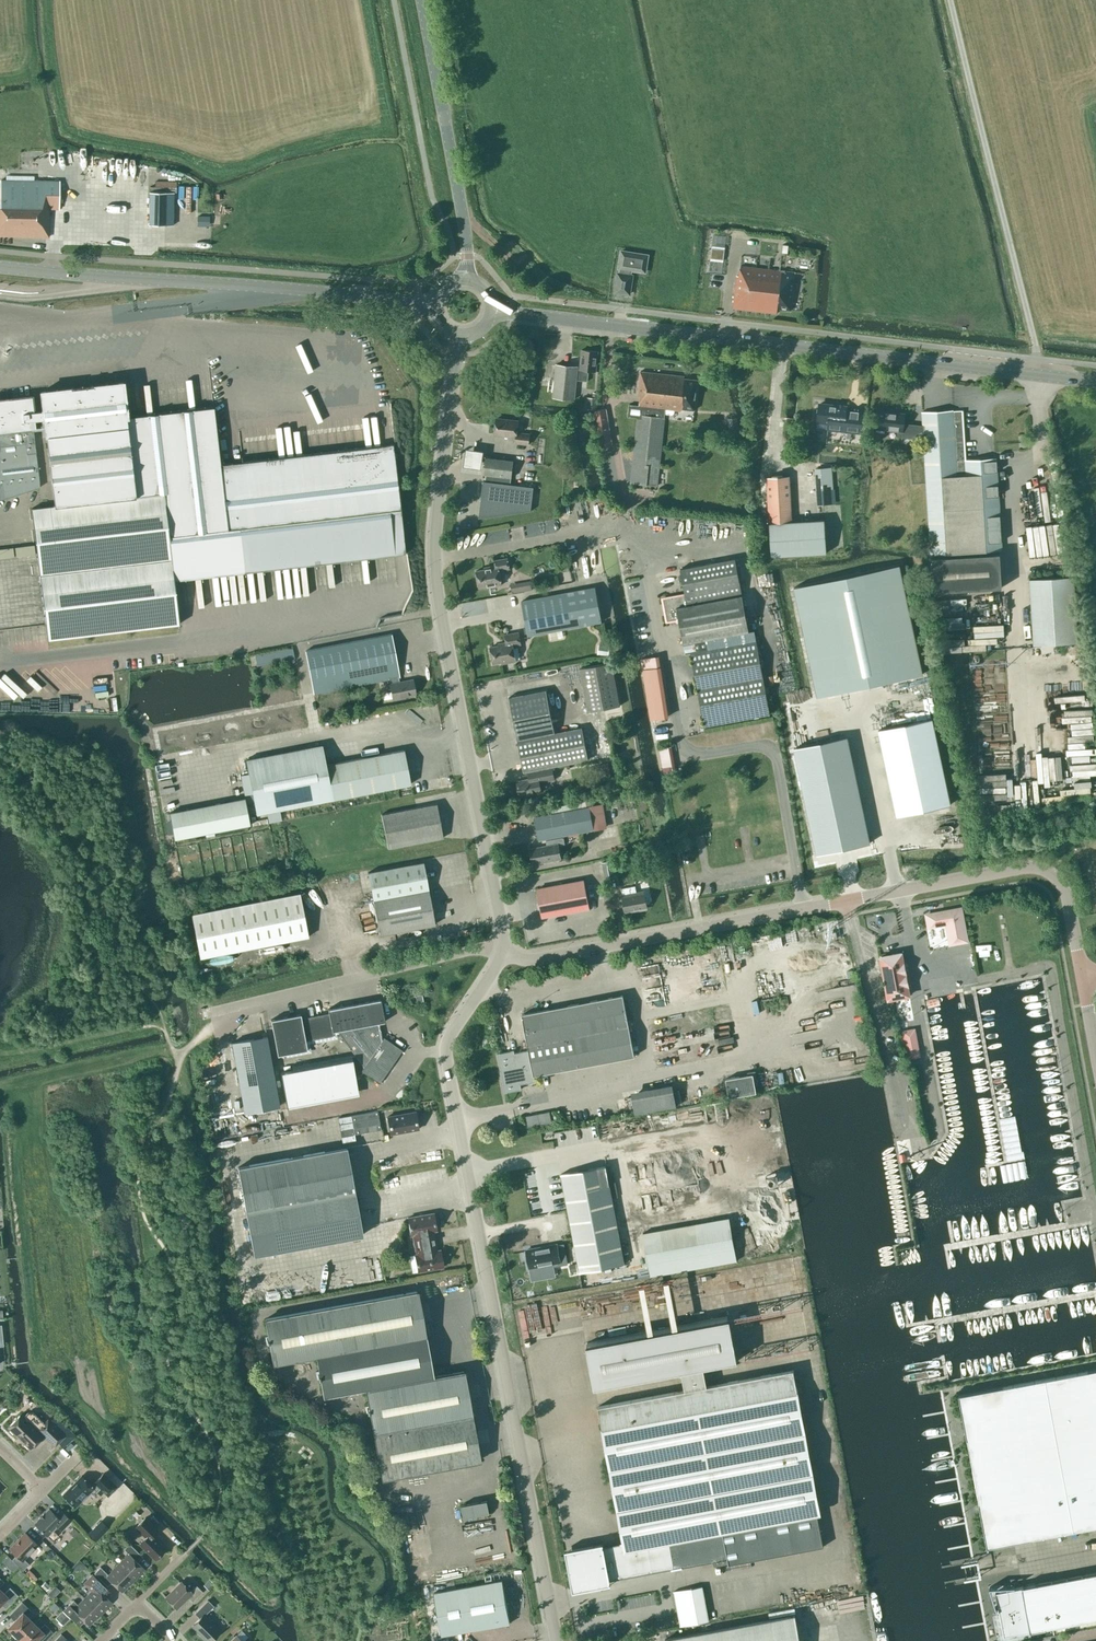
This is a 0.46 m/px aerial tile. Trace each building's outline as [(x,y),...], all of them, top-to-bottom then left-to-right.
[(0,179),(0,180),(0,236),(48,237),(49,208),(59,209),(60,181),(0,179)] [(149,192),(148,225),(173,225),(173,192),(149,192)] [(197,216),(197,226),(209,226),(209,216),(197,216)] [(712,250),(710,272),(724,274),(726,251),(712,250)] [(632,276),(631,275),(632,270),(645,272),(648,255),(621,251),(619,268),(620,268),(619,274),(618,273),(615,292),(629,294),(632,276)] [(737,276),(733,308),(777,313),(777,309),(791,310),(795,273),(740,266),(739,276),(737,276)] [(0,353),(0,373),(0,374),(11,354),(5,350),(3,355),(0,353)] [(587,381),(588,370),(596,371),(598,351),(582,350),(580,369),(577,369),(578,367),(556,364),(552,397),(574,399),(576,380),(587,381)] [(628,405),(627,417),(637,418),(631,482),(657,486),(665,410),(681,411),(681,409),(694,410),(697,380),(684,378),(684,376),(640,371),(637,395),(640,396),(639,406),(628,405)] [(395,449),(394,444),(220,464),(213,407),(126,417),(122,382),(41,392),(43,408),(44,417),(54,506),(31,509),(39,574),(46,639),(179,623),(173,580),(405,553),(394,458),(397,458),(396,453),(393,453),(393,449),(395,449)] [(598,393),(593,393),(592,398),(587,398),(586,409),(597,410),(598,393)] [(40,487),(33,428),(35,427),(34,418),(44,417),(43,408),(33,409),(31,396),(7,398),(0,399),(0,500),(40,487)] [(819,404),(817,421),(830,423),(829,430),(861,433),(863,412),(858,412),(858,411),(851,410),(851,411),(846,410),(846,407),(819,404)] [(594,411),(599,439),(611,437),(606,408),(594,411)] [(953,410),(921,412),(922,426),(923,439),(933,592),(1002,587),(999,551),(1002,550),(996,458),(966,460),(963,410),(953,411),(953,410)] [(877,411),(875,428),(897,431),(897,436),(923,439),(922,426),(903,423),(904,414),(877,411)] [(736,417),(728,418),(729,429),(729,430),(737,429),(737,428),(736,417)] [(516,432),(518,421),(496,419),(494,434),(516,436),(515,443),(528,445),(529,434),(516,432)] [(464,453),(462,471),(479,473),(482,455),(464,453)] [(511,478),(513,460),(486,457),(484,475),(486,475),(485,481),(483,481),(479,518),(531,511),(534,487),(510,484),(511,478)] [(833,489),(831,467),(814,469),(816,490),(833,489)] [(769,522),(791,521),(789,476),(767,477),(769,522)] [(464,546),(511,540),(510,528),(462,534),(464,546)] [(0,549),(0,559),(35,557),(35,548),(0,549)] [(502,585),(499,570),(509,568),(507,558),(495,561),(495,565),(490,567),(490,568),(476,571),(479,587),(487,586),(488,587),(502,585)] [(735,558),(680,569),(685,594),(663,598),(667,621),(679,619),(683,643),(749,631),(735,558)] [(922,674),(899,564),(794,587),(817,697),(922,674)] [(1029,579),(1034,645),(1078,642),(1073,576),(1029,579)] [(530,581),(523,582),(524,591),(532,590),(530,581)] [(521,601),(528,636),(549,632),(550,639),(562,637),(561,629),(601,622),(595,587),(521,601)] [(518,632),(505,635),(506,642),(504,643),(504,645),(490,647),(493,663),(502,662),(502,664),(516,661),(513,646),(520,644),(518,632)] [(389,683),(392,699),(415,694),(412,679),(399,681),(398,677),(399,677),(391,634),(305,651),(313,694),(389,679),(390,683),(389,683)] [(704,725),(769,713),(756,641),(691,653),(704,725)] [(597,654),(608,655),(609,646),(598,645),(597,654)] [(579,668),(588,712),(620,706),(612,662),(579,668)] [(661,669),(642,672),(651,724),(669,720),(661,669)] [(1054,690),(1055,705),(1085,704),(1085,689),(1054,690)] [(588,760),(582,727),(554,733),(546,690),(509,697),(524,772),(528,771),(529,779),(516,781),(519,796),(541,792),(539,782),(554,779),(552,767),(588,760)] [(897,816),(950,804),(932,719),(878,730),(897,816)] [(656,728),(656,738),(668,738),(668,728),(656,728)] [(872,843),(849,736),(796,748),(819,854),(872,843)] [(322,745),(245,759),(256,814),(333,799),(410,784),(404,750),(326,765),(322,745)] [(663,769),(675,768),(672,748),(660,750),(663,769)] [(608,763),(600,764),(603,779),(610,778),(608,763)] [(1061,791),(1062,796),(1091,795),(1091,783),(1084,783),(1084,778),(1072,779),(1073,791),(1061,791)] [(244,798),(169,813),(174,838),(249,824),(244,798)] [(381,814),(387,848),(443,838),(436,804),(381,814)] [(534,817),(538,840),(594,829),(589,807),(534,817)] [(530,849),(532,864),(561,859),(559,845),(565,844),(563,837),(546,841),(547,845),(530,849)] [(602,863),(605,878),(615,876),(612,861),(602,863)] [(379,934),(434,924),(423,862),(367,872),(379,934)] [(644,893),(637,894),(634,879),(620,882),(625,911),(647,907),(644,893)] [(537,889),(542,916),(588,907),(583,881),(537,889)] [(200,958),(308,936),(299,893),(191,914),(200,958)] [(965,935),(966,935),(961,908),(944,911),(927,915),(929,927),(946,924),(949,938),(949,941),(952,942),(964,940),(966,937),(965,935)] [(837,938),(836,931),(825,933),(827,940),(837,938)] [(893,1000),(911,997),(905,965),(910,964),(911,963),(907,943),(903,940),(880,945),(883,958),(882,958),(882,961),(890,1000),(893,1000)] [(514,1053),(513,1050),(497,1053),(505,1092),(521,1089),(520,1084),(535,1081),(534,1075),(634,1056),(622,995),(521,1014),(528,1050),(514,1053)] [(377,1031),(379,1030),(378,1026),(376,1026),(375,1023),(384,1021),(380,999),(328,1009),(328,1013),(301,1018),(300,1014),(270,1019),(277,1055),(307,1050),(305,1041),(333,1035),(332,1031),(340,1030),(358,1054),(351,1056),(351,1055),(292,1066),(292,1070),(280,1072),(286,1104),(358,1091),(355,1075),(361,1074),(362,1072),(379,1083),(402,1050),(383,1037),(379,1043),(377,1031)] [(915,1028),(902,1030),(907,1059),(921,1057),(915,1028)] [(266,1036),(232,1043),(245,1112),(279,1106),(266,1036)] [(729,1097),(756,1093),(754,1084),(757,1084),(755,1071),(748,1072),(748,1075),(725,1079),(729,1097)] [(224,1089),(223,1075),(207,1076),(209,1094),(220,1093),(222,1108),(232,1107),(230,1089),(224,1089)] [(635,1114),(676,1107),(673,1090),(632,1097),(635,1114)] [(415,1111),(387,1116),(390,1134),(418,1129),(415,1111)] [(526,1116),(528,1127),(551,1122),(549,1111),(526,1116)] [(237,1167),(253,1254),(362,1235),(346,1147),(237,1167)] [(561,1174),(580,1272),(624,1263),(605,1166),(561,1174)] [(414,1254),(418,1271),(443,1267),(440,1249),(434,1251),(433,1246),(436,1246),(433,1231),(436,1230),(433,1213),(408,1217),(411,1235),(412,1235),(416,1254),(414,1254)] [(729,1216),(643,1233),(651,1276),(737,1259),(729,1216)] [(549,1246),(526,1250),(529,1268),(530,1268),(530,1271),(540,1270),(540,1272),(553,1270),(552,1267),(567,1264),(563,1243),(553,1245),(553,1246),(549,1246)] [(576,1263),(569,1265),(570,1274),(578,1273),(576,1263)] [(471,1416),(463,1370),(433,1376),(425,1335),(417,1291),(265,1318),(273,1363),(316,1355),(323,1396),(365,1388),(373,1434),(381,1478),(479,1460),(471,1416)] [(525,1306),(526,1314),(533,1313),(532,1305),(525,1306)] [(686,1389),(706,1386),(702,1368),(736,1362),(727,1316),(586,1342),(595,1389),(683,1372),(686,1389)] [(603,1543),(565,1549),(565,1553),(567,1552),(574,1588),(572,1588),(572,1591),(611,1584),(610,1580),(713,1560),(714,1566),(728,1564),(823,1546),(817,1513),(820,1513),(793,1369),(706,1386),(686,1389),(598,1406),(624,1542),(620,1543),(603,1547),(603,1543)] [(1087,1370),(1088,1371),(1002,1387),(1002,1386),(958,1394),(966,1439),(967,1439),(979,1502),(978,1502),(987,1547),(1031,1538),(1095,1526),(1095,1369),(1087,1370)] [(64,1436),(47,1420),(44,1423),(33,1412),(27,1412),(24,1416),(21,1413),(8,1427),(30,1449),(44,1435),(54,1445),(64,1436)] [(108,1495),(116,1486),(103,1473),(91,1485),(81,1476),(62,1494),(75,1506),(93,1488),(96,1491),(100,1488),(108,1495)] [(461,1505),(464,1518),(489,1513),(487,1501),(461,1505)] [(61,1511),(56,1516),(49,1508),(34,1523),(47,1535),(57,1525),(61,1530),(71,1520),(61,1511)] [(152,1536),(158,1530),(145,1517),(135,1527),(145,1537),(139,1544),(154,1559),(165,1548),(152,1536)] [(89,1532),(87,1533),(96,1541),(109,1528),(107,1526),(100,1520),(89,1532)] [(25,1532),(10,1548),(16,1554),(12,1559),(23,1570),(29,1564),(24,1559),(38,1545),(37,1544),(25,1532)] [(94,1543),(88,1538),(83,1544),(88,1549),(94,1543)] [(117,1564),(133,1580),(134,1580),(133,1579),(144,1568),(133,1558),(138,1553),(142,1557),(142,1556),(129,1543),(123,1549),(128,1554),(118,1565),(117,1564)] [(15,1562),(9,1568),(12,1571),(18,1566),(15,1562)] [(133,1581),(133,1580),(117,1564),(116,1564),(117,1565),(108,1574),(100,1567),(94,1573),(107,1586),(107,1585),(111,1580),(121,1591),(132,1580),(133,1581)] [(1037,1583),(1021,1586),(995,1591),(1004,1635),(1030,1630),(1030,1631),(1045,1628),(1045,1627),(1095,1618),(1095,1572),(1037,1583)] [(100,1613),(111,1602),(106,1598),(111,1592),(106,1587),(92,1574),(84,1583),(92,1591),(85,1598),(84,1597),(101,1614),(100,1613)] [(209,1590),(215,1584),(209,1578),(203,1585),(209,1590)] [(502,1580),(433,1592),(441,1635),(510,1623),(502,1580)] [(41,1585),(46,1590),(50,1586),(45,1581),(41,1585)] [(187,1596),(192,1601),(202,1591),(196,1585),(190,1591),(181,1582),(166,1597),(176,1607),(187,1596)] [(674,1591),(680,1626),(709,1620),(702,1586),(674,1591)] [(3,1601),(7,1606),(17,1595),(9,1587),(4,1593),(0,1589),(0,1604),(3,1601)] [(50,1590),(47,1593),(52,1598),(55,1595),(50,1590)] [(100,1614),(101,1614),(84,1597),(84,1598),(75,1608),(70,1603),(63,1610),(77,1623),(73,1619),(78,1614),(89,1624),(99,1613),(100,1614)] [(199,1618),(192,1626),(207,1640),(209,1640),(220,1630),(204,1615),(213,1605),(207,1600),(194,1613),(199,1618)] [(15,1618),(7,1627),(18,1637),(33,1622),(26,1615),(31,1610),(22,1601),(10,1613),(15,1618)] [(57,1620),(63,1625),(70,1618),(64,1612),(57,1620)] [(795,1615),(665,1639),(665,1640),(799,1640),(795,1615)] [(40,1628),(33,1622),(18,1637),(21,1640),(34,1640),(36,1639),(39,1640),(44,1640),(53,1632),(44,1624),(40,1628)]
